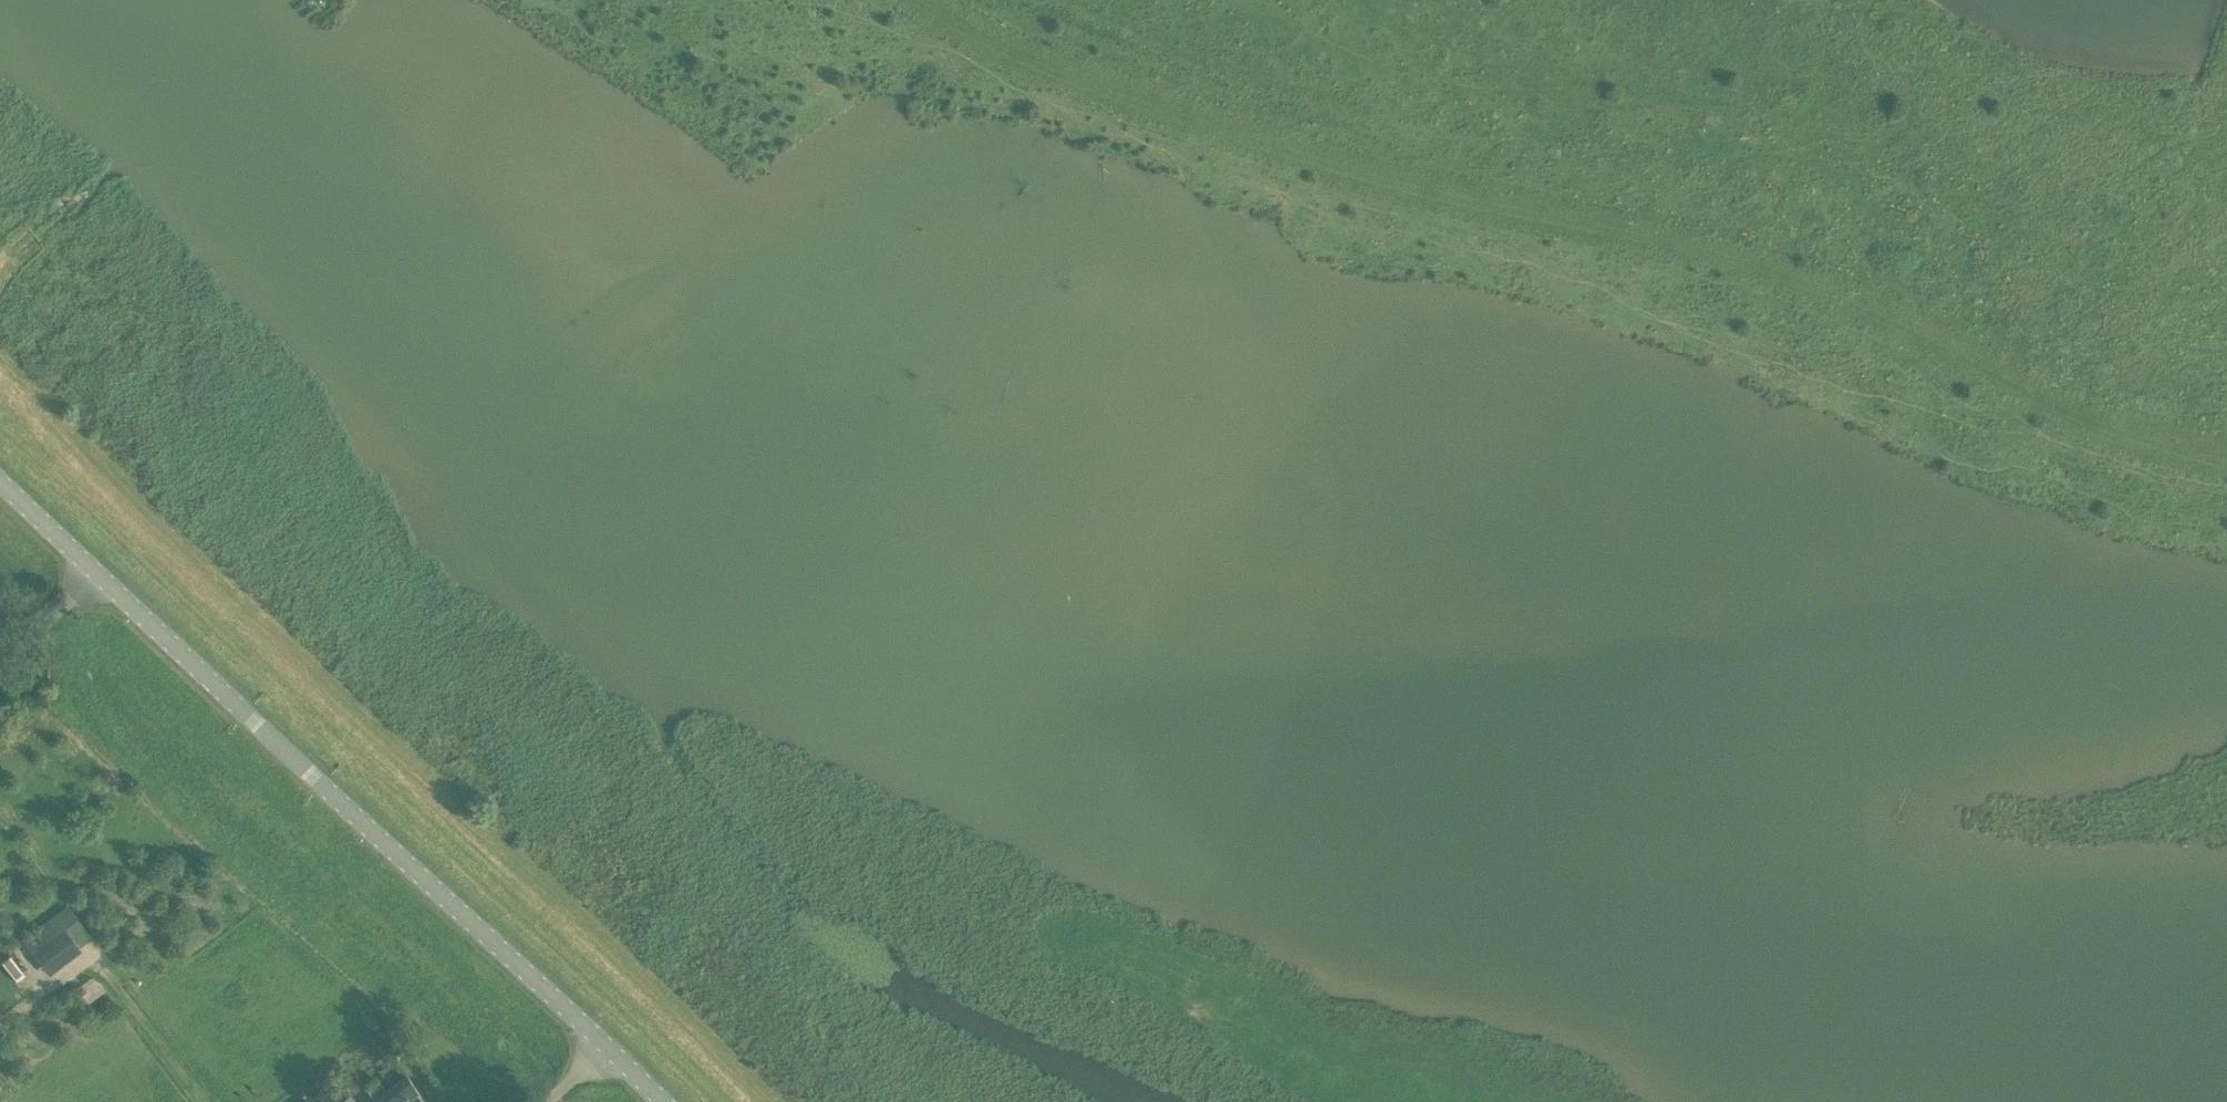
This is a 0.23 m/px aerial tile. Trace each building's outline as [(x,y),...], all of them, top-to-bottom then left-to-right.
[(46,969),(78,945),(56,915),(23,939),(46,969)] [(81,993),(86,990),(82,984),(77,987),(81,993)] [(367,1088),(377,1101),(427,1101),(407,1074),(386,1090),(378,1080),(367,1088)]
